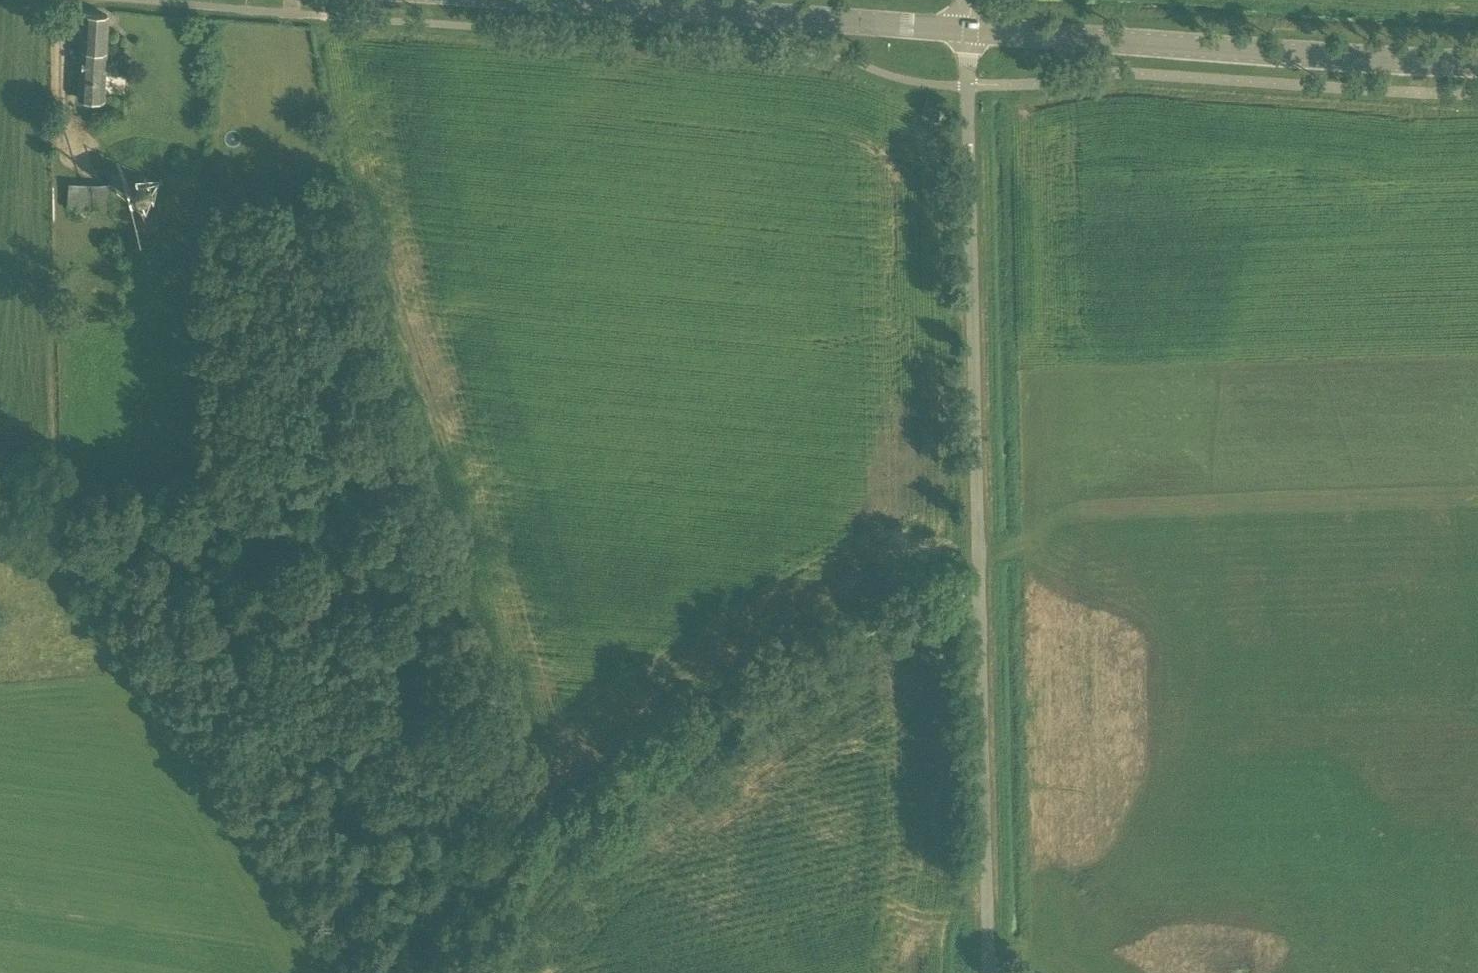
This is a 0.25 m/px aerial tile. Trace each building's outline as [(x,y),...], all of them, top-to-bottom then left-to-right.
[(105,49),(106,14),(82,13),(81,49),(79,98),(104,99),(106,49),(105,49)] [(139,201),(141,200),(144,200),(146,199),(148,197),(149,195),(150,193),(151,191),(152,189),(152,187),(152,185),(151,182),(150,180),(149,179),(147,177),(145,176),(143,175),(141,174),(139,174),(137,174),(135,174),(133,175),(131,176),(129,178),(128,180),(126,181),(126,184),(125,186),(125,188),(126,190),(126,192),(127,195),(129,196),(131,198),(132,199),(135,200),(137,201),(139,201)] [(107,209),(108,184),(68,183),(67,207),(107,209)]
